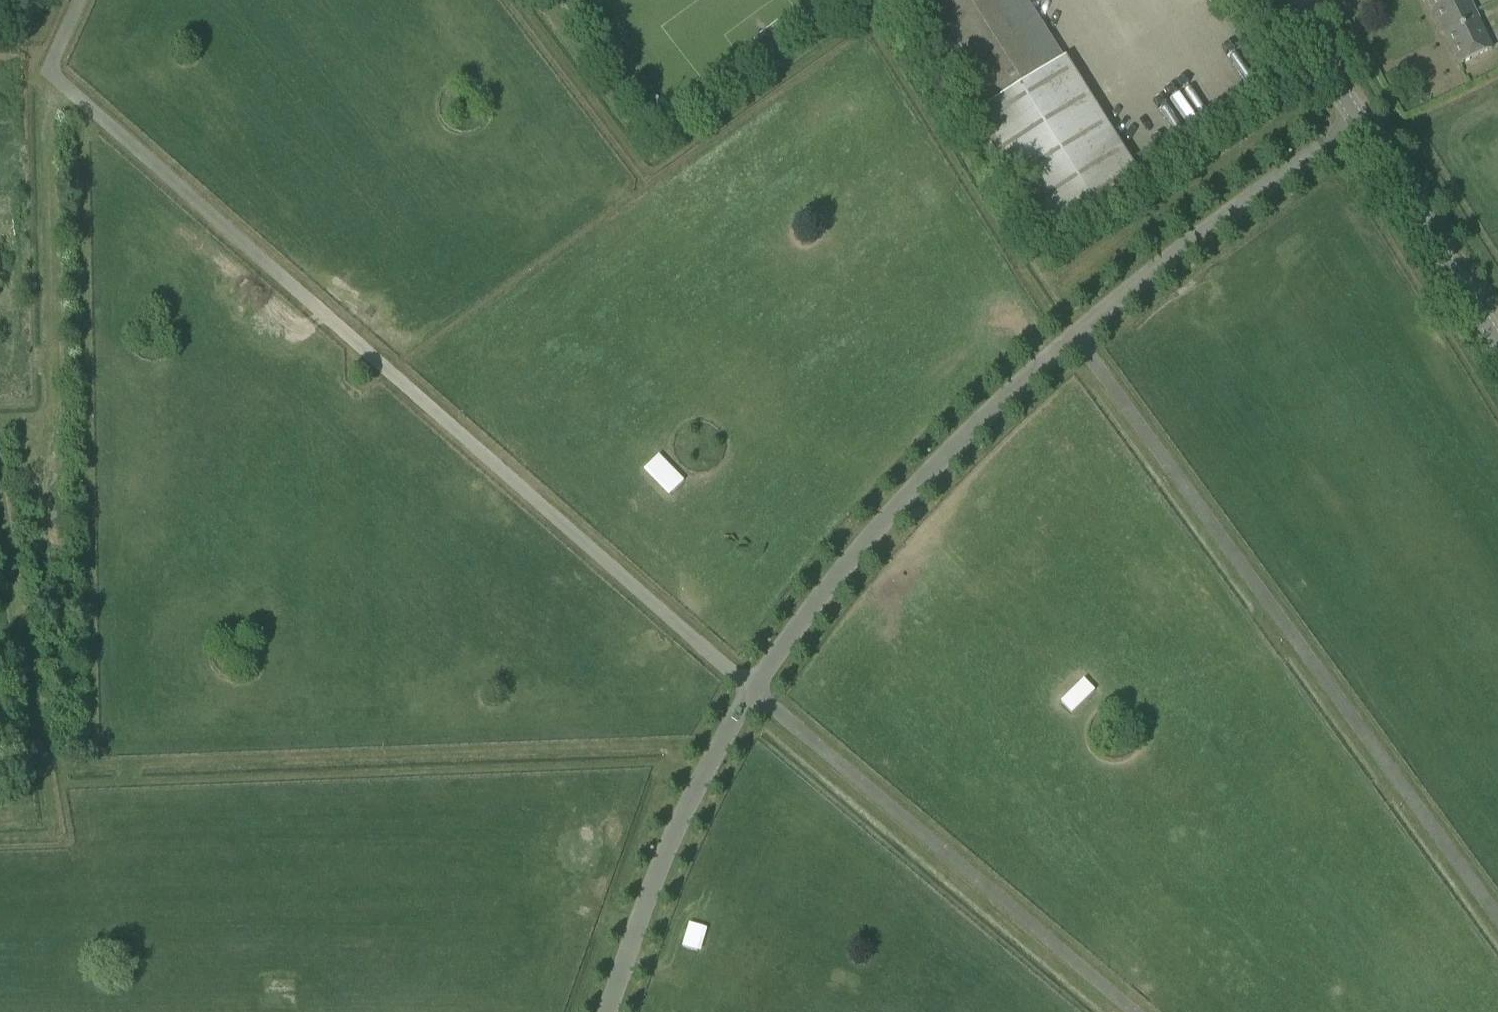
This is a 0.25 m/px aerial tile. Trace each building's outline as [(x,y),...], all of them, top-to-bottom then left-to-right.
[(946,0),(926,14),(913,22),(972,116),(1053,243),(1143,184),(1025,0),(945,0),(946,0)] [(1441,29),(1474,13),(1467,0),(1428,0),(1441,29)] [(1474,13),(1441,29),(1459,65),(1491,49),(1474,13)] [(1208,106),(1231,107),(1231,98),(1209,97),(1208,106)]
